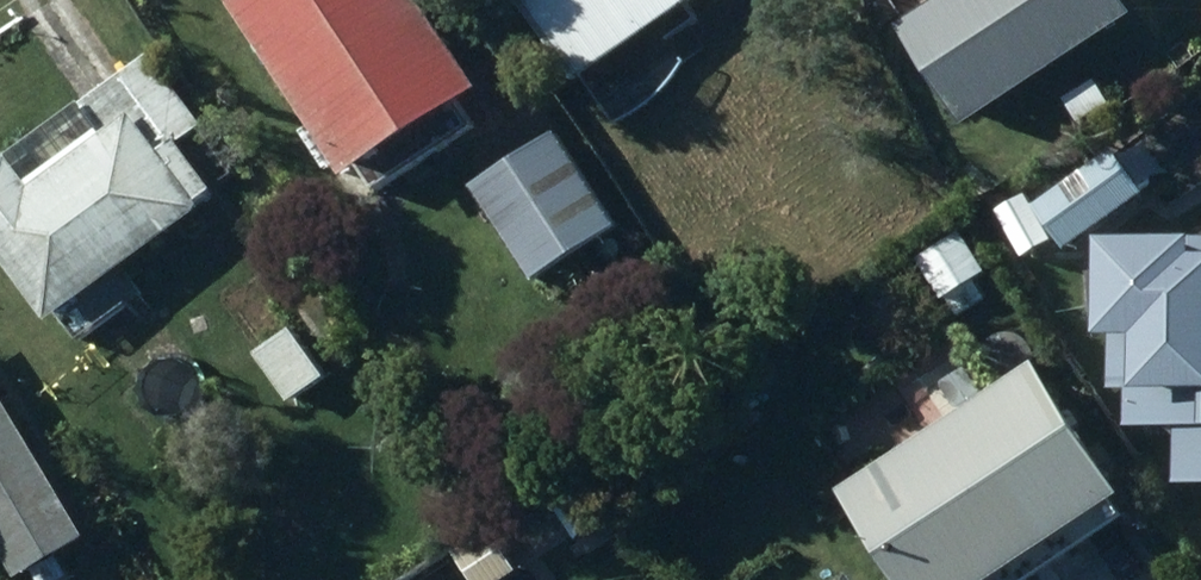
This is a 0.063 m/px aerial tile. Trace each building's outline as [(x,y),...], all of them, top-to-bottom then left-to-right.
[(329,121),(309,135),(337,176),(356,164),(373,188),(505,99),(438,0),(281,0),(258,16),(329,121)] [(598,90),(721,0),(532,0),(598,90)] [(933,24),(917,35),(987,135),(1151,22),(1136,0),(971,0),(968,2),(966,0),(916,0),(933,24)] [(0,183),(0,244),(67,332),(217,217),(212,210),(228,198),(190,149),(214,131),(161,60),(0,183)] [(1103,81),(1072,102),(1090,128),(1120,107),(1103,81)] [(568,138),(487,193),(552,288),(632,232),(568,138)] [(995,217),(1022,249),(1052,223),(1025,191),(995,217)] [(972,238),(929,266),(956,307),(999,278),(972,238)] [(1153,287),(1158,430),(1200,428),(1200,285),(1153,287)] [(299,332),(264,359),(301,408),(336,381),(299,332)] [(863,502),(916,579),(1063,579),(1144,525),(1135,513),(1143,508),(1052,374),(863,502)] [(32,579),(41,579),(42,579),(78,579),(68,564),(102,542),(0,381),(0,529),(32,579)]
